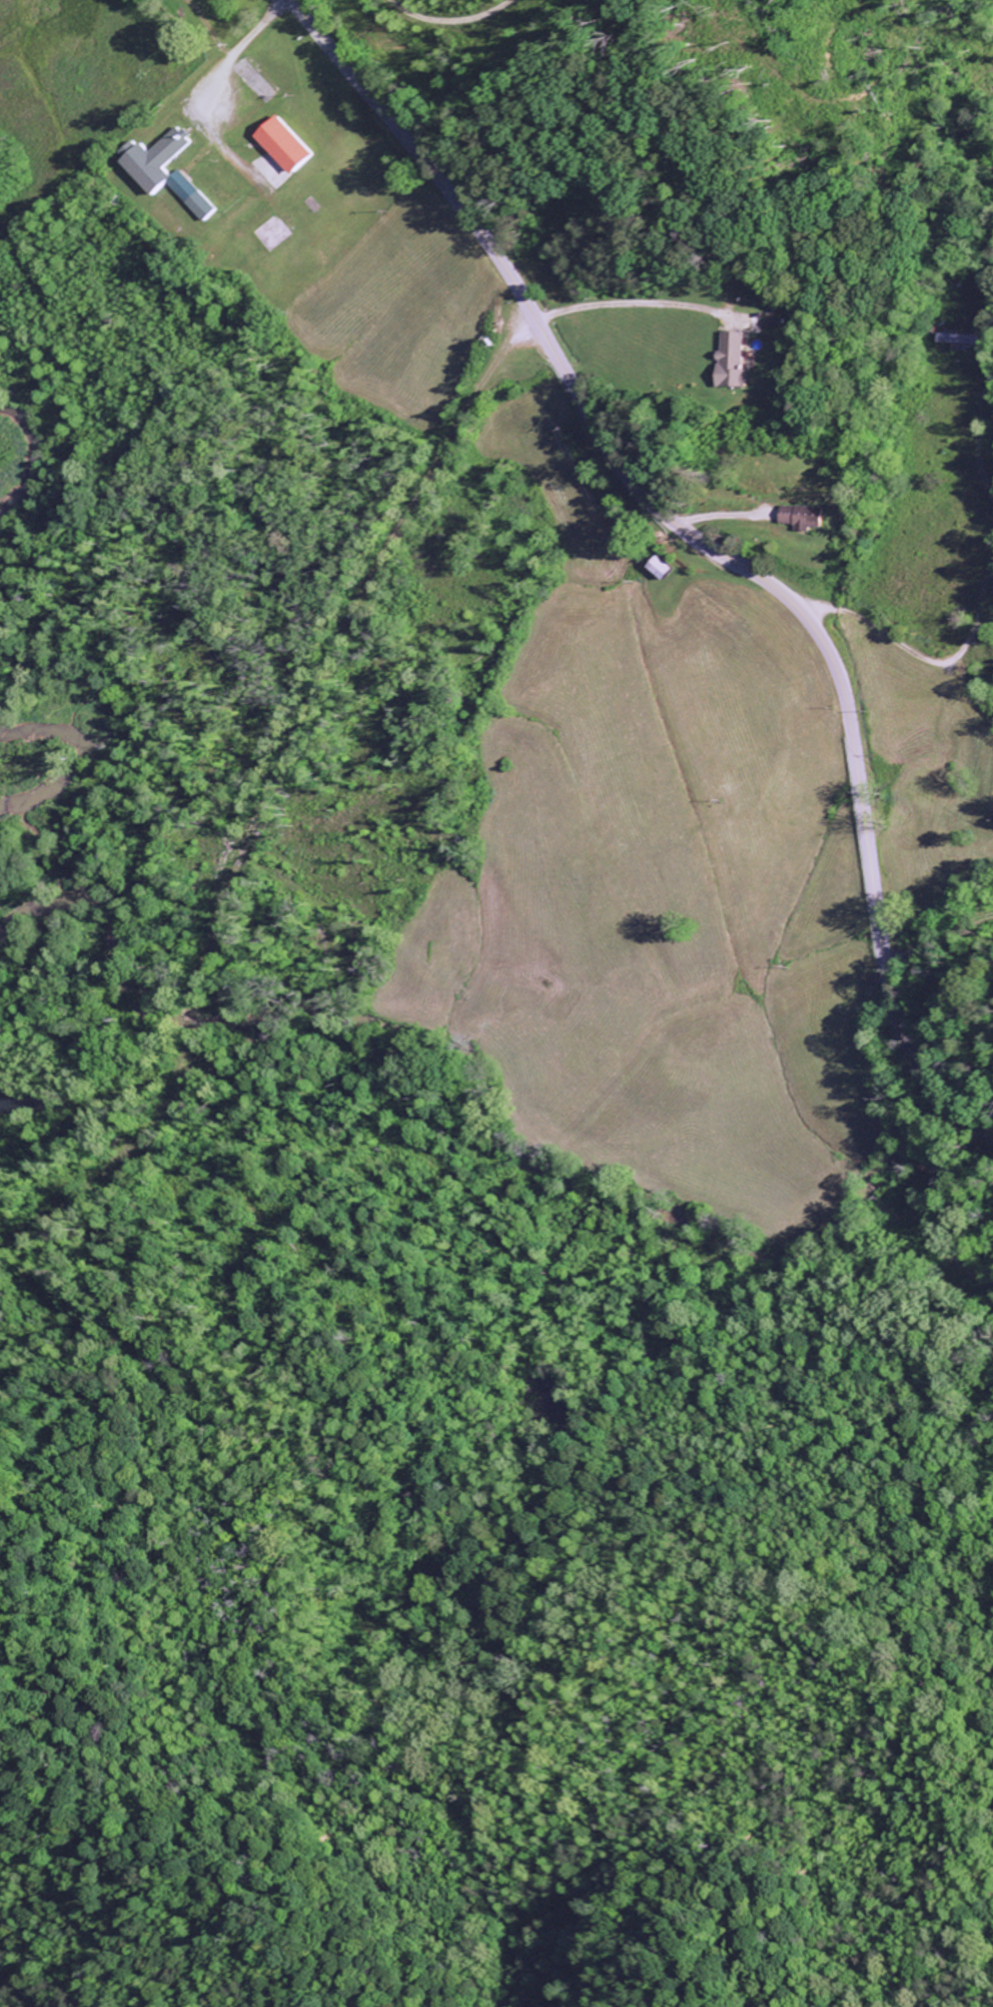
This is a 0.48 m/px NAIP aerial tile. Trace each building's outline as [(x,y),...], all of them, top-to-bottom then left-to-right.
[(297,175),(319,154),(282,115),(260,136),(297,175)] [(172,183),(207,221),(220,209),(183,169),(176,175),(169,168),(198,141),(183,125),(153,153),(139,138),(124,152),(129,158),(125,162),(157,196),(172,183)] [(724,386),(749,387),(750,332),(725,331),(724,386)] [(985,344),(985,335),(940,334),(940,343),(985,344)] [(831,507),(788,506),(787,524),(804,525),(804,531),(818,532),(818,527),(831,528),(831,507)]
